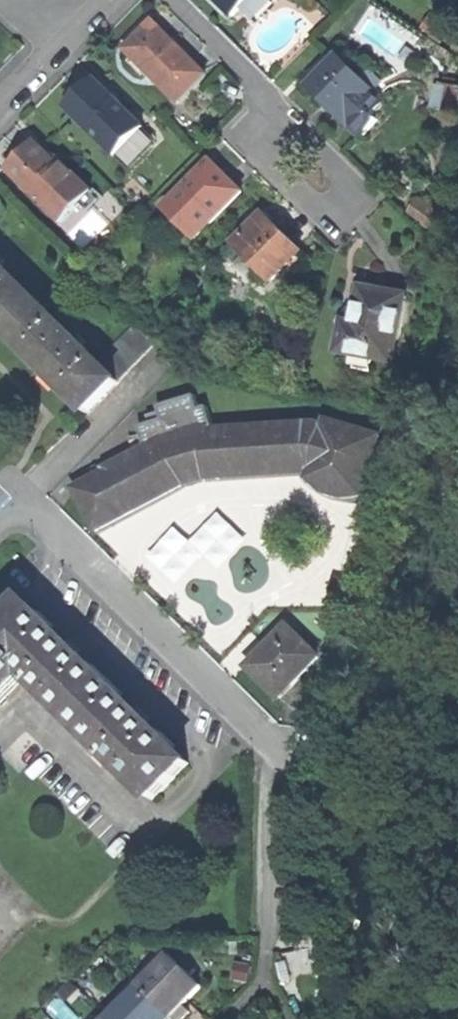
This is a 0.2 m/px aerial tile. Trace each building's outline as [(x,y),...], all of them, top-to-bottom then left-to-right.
[(236,13),(247,2),(249,0),(223,0),(236,13)] [(247,2),(257,12),(270,0),(249,0),(247,2)] [(143,31),(128,45),(133,51),(127,57),(142,72),(149,65),(181,98),(209,71),(157,17),(143,31)] [(331,98),(347,115),(376,87),(345,54),(316,82),(331,98)] [(69,105),(116,152),(145,124),(98,76),(82,92),(69,105)] [(457,112),(457,80),(440,79),(436,110),(457,112)] [(347,115),(364,133),(381,117),(375,110),(387,98),(376,87),(347,115)] [(10,165),(64,220),(94,190),(64,158),(59,163),(36,140),(23,152),(10,165)] [(169,203),(197,233),(244,189),(229,173),(216,159),(169,203)] [(417,213),(430,221),(437,210),(424,202),(417,213)] [(274,277),(304,249),(285,228),(269,211),(239,239),(274,277)] [(7,328),(38,297),(0,258),(0,321),(7,328)] [(384,290),(365,287),(357,330),(346,328),(342,351),(360,354),(378,357),(399,360),(410,294),(384,290)] [(69,327),(38,297),(7,328),(88,409),(119,378),(100,358),(69,327)] [(137,320),(100,358),(119,378),(157,340),(137,320)] [(376,369),(378,357),(360,354),(357,366),(376,369)] [(79,486),(100,526),(159,495),(196,479),(205,476),(316,469),(313,478),(337,494),(365,494),(381,433),(330,418),(218,427),(198,393),(163,404),(166,416),(143,424),(145,432),(150,445),(130,455),(79,486)] [(124,443),(130,455),(150,445),(145,432),(124,443)] [(179,524),(150,553),(180,581),(207,553),(222,567),(250,537),(221,509),(193,538),(179,524)] [(30,674),(157,801),(194,764),(31,601),(0,631),(0,704),(30,674)] [(252,665),(283,696),(322,656),(292,626),(269,649),(252,665)] [(155,972),(143,984),(174,1015),(183,1006),(205,984),(173,953),(155,972)] [(150,968),(139,980),(143,984),(155,972),(150,968)] [(127,992),(132,996),(143,984),(139,980),(127,992)] [(113,1015),(116,1018),(170,1018),(174,1015),(143,984),(132,996),(113,1015)] [(183,1006),(174,1015),(179,1018),(186,1018),(190,1014),(183,1006)]
